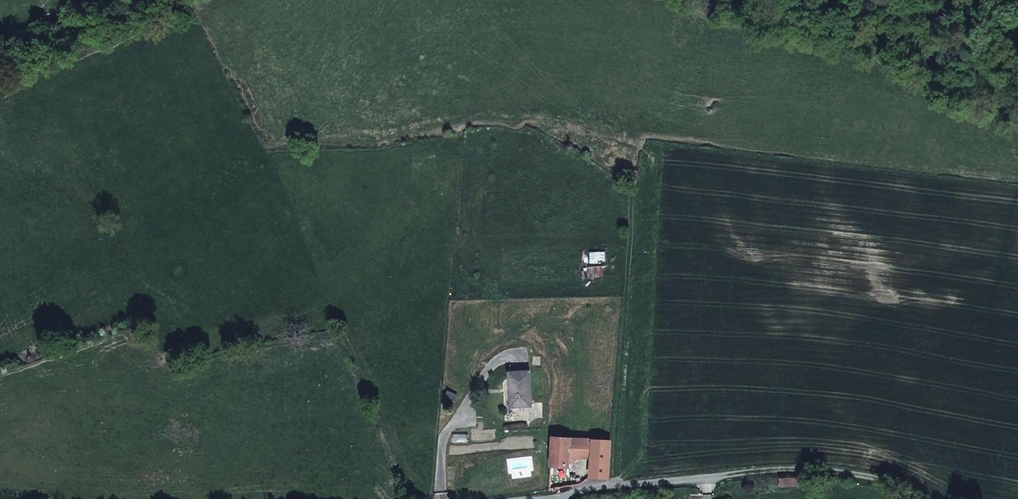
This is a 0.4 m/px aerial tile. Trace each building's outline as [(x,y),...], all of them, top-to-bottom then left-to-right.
[(532,406),(530,371),(510,372),(511,394),(510,394),(511,407),(532,406)] [(570,457),(571,438),(553,437),(551,466),(569,467),(570,457)] [(592,457),(593,440),(571,438),(570,457),(592,457)] [(609,478),(611,441),(593,440),(592,457),(591,477),(609,478)]
